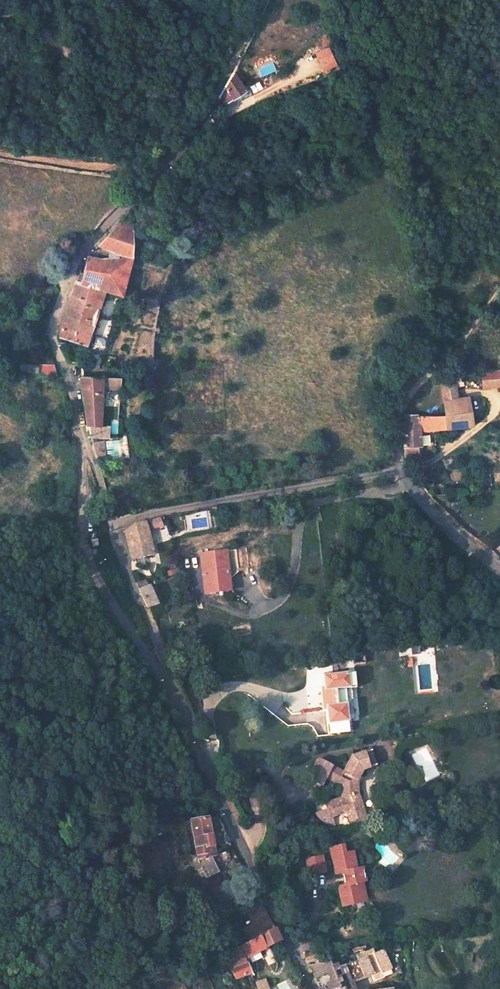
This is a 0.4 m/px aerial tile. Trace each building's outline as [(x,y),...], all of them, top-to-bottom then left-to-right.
[(334,63),(327,48),(315,53),(322,68),(334,63)] [(218,97),(223,105),(245,90),(237,78),(240,76),(235,70),(218,97)] [(59,337),(85,344),(101,290),(120,296),(131,253),(133,231),(119,229),(117,223),(97,243),(117,256),(115,261),(98,261),(88,256),(84,268),(80,267),(78,273),(83,273),(59,337)] [(39,365),(39,376),(52,376),(49,365),(39,365)] [(498,386),(497,371),(481,372),(483,388),(498,386)] [(451,375),(438,376),(442,414),(401,416),(402,430),(399,430),(401,459),(412,458),(412,447),(417,447),(416,428),(422,427),(426,430),(468,424),(465,396),(455,397),(451,375)] [(80,379),(91,440),(123,436),(120,422),(111,422),(109,406),(117,405),(112,378),(80,379)] [(65,438),(69,443),(76,441),(71,428),(64,430),(65,438)] [(91,443),(97,461),(108,461),(104,442),(91,443)] [(161,516),(148,519),(150,529),(163,526),(161,516)] [(127,532),(133,561),(154,556),(145,521),(136,523),(127,532)] [(200,555),(201,594),(227,593),(224,554),(200,555)] [(135,583),(146,607),(151,605),(157,604),(151,587),(147,589),(145,580),(135,583)] [(359,654),(360,665),(370,664),(369,653),(359,654)] [(325,710),(326,733),(350,731),(348,714),(345,714),(344,704),(348,704),(351,700),(350,688),(355,688),(354,673),(322,675),(323,686),(319,686),(321,710),(325,710)] [(354,758),(365,771),(379,767),(374,751),(354,758)] [(347,781),(344,786),(342,798),(326,803),(328,810),(317,814),(318,816),(319,817),(320,819),(322,821),(324,823),(326,824),(328,825),(331,826),(333,827),(335,827),(332,818),(347,813),(349,820),(366,815),(360,794),(361,782),(365,771),(354,758),(347,773),(319,760),(310,780),(325,787),(328,780),(330,774),(347,781)] [(328,780),(344,786),(347,781),(330,774),(328,780)] [(349,820),(351,824),(367,819),(366,815),(349,820)] [(198,861),(207,878),(218,872),(209,856),(213,855),(205,819),(190,823),(192,832),(198,861)] [(355,892),(368,888),(365,876),(368,875),(365,863),(360,865),(355,849),(349,850),(347,842),(333,846),(339,870),(344,869),(347,881),(342,882),(347,899),(356,897),(355,892)] [(309,857),(312,871),(330,867),(327,853),(309,857)] [(355,892),(356,897),(369,893),(368,888),(355,892)] [(247,912),(252,924),(267,917),(261,905),(247,912)] [(222,954),(234,980),(250,973),(243,959),(278,942),(279,941),(267,917),(252,924),(259,936),(222,954)] [(351,983),(371,974),(381,970),(388,967),(382,951),(372,955),(371,951),(364,954),(363,951),(355,954),(357,961),(333,970),(331,962),(308,966),(314,980),(318,979),(324,988),(353,988),(351,983)] [(381,970),(371,974),(373,979),(383,975),(381,970)] [(269,988),(265,978),(255,982),(258,988),(268,988),(269,988)]
